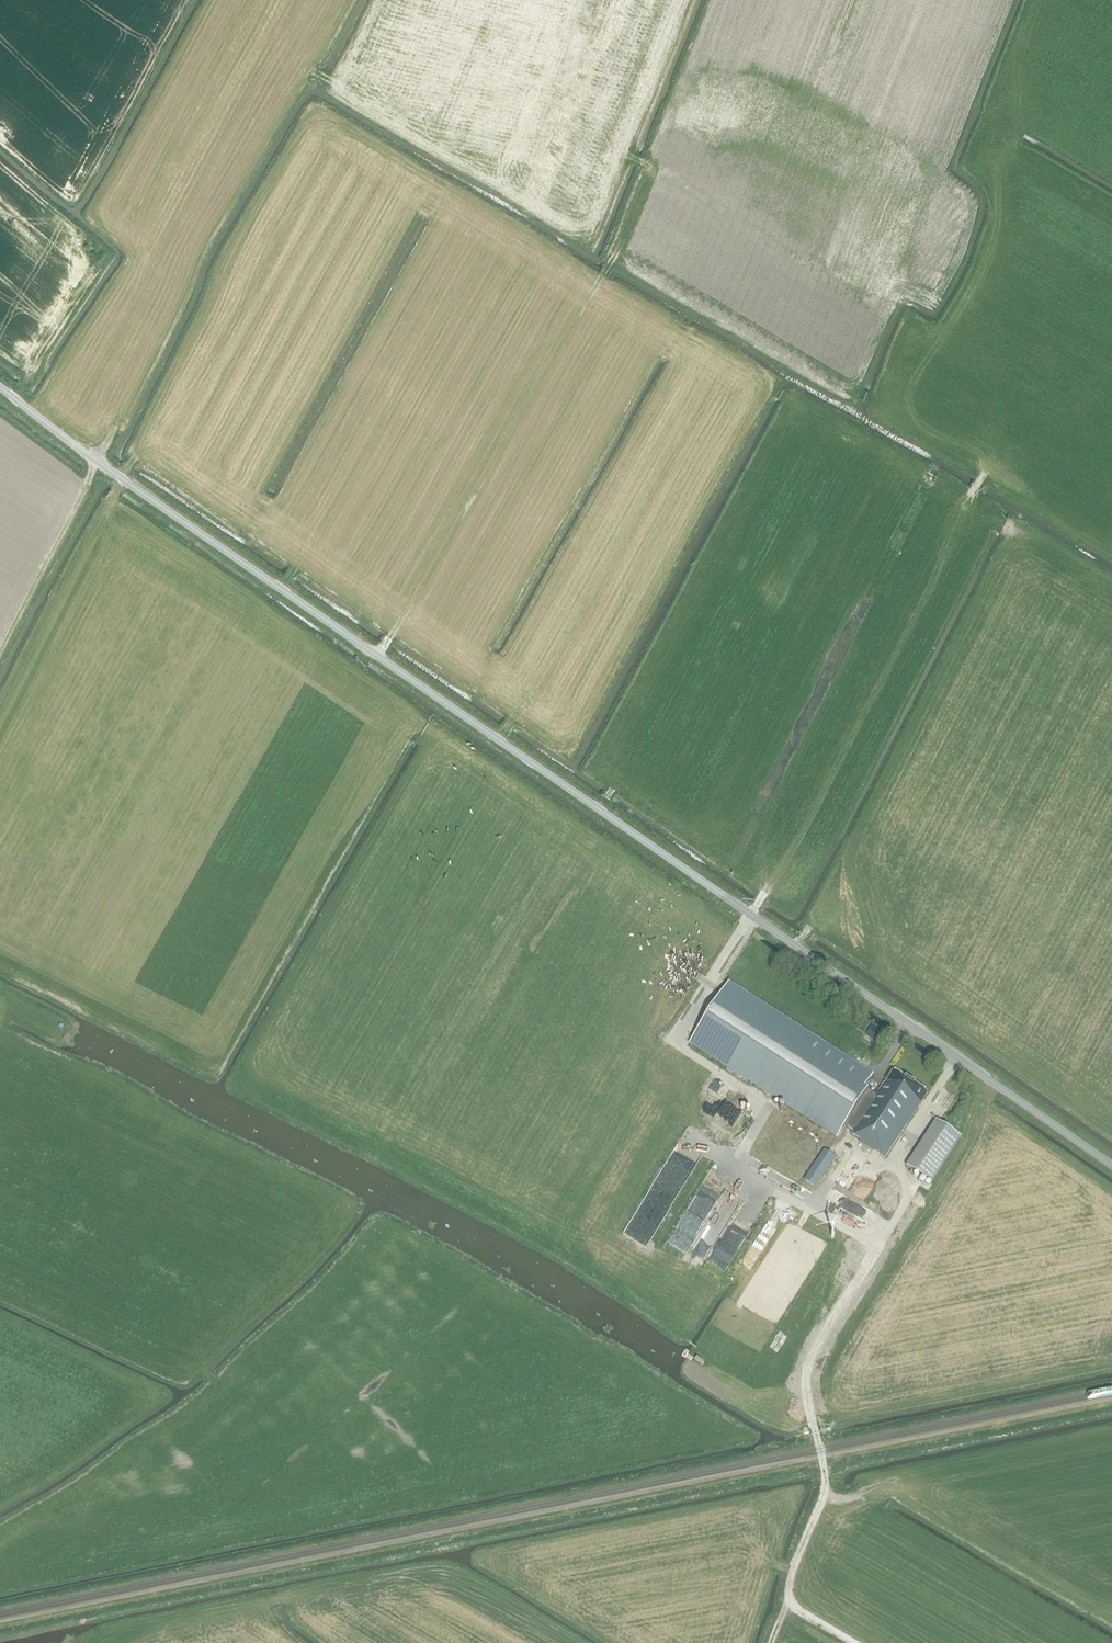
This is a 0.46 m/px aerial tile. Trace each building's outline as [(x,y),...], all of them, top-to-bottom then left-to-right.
[(853,1131),(851,1134),(860,1140),(859,1142),(885,1158),(928,1092),(893,1069),(886,1079),(888,1081),(886,1083),(884,1083),(876,1095),(865,1088),(872,1076),(730,982),(691,1039),(689,1044),(837,1138),(845,1126),(853,1131)] [(872,1026),(865,1035),(875,1042),(882,1033),(872,1026)] [(961,1137),(936,1121),(906,1167),(931,1183),(961,1137)] [(815,1186),(834,1157),(824,1150),(804,1180),(815,1186)] [(697,1163),(703,1165),(701,1170),(704,1171),(702,1174),(709,1177),(716,1161),(701,1155),(697,1163)]
